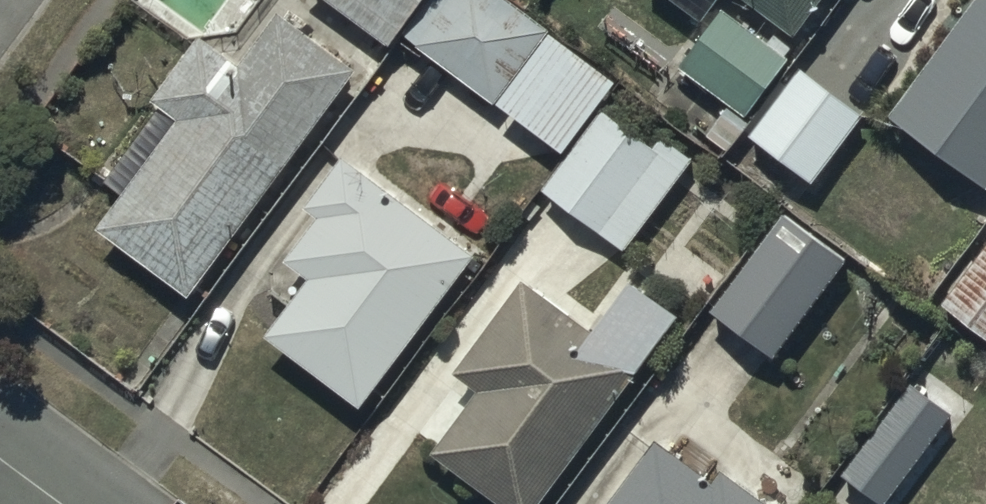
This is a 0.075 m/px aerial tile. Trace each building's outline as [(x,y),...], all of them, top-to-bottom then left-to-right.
[(418,0),(333,0),(387,40),(397,27),(418,0)] [(604,91),(615,76),(512,0),(418,0),(397,27),(562,150),(604,91)] [(791,32),(816,0),(749,0),(791,32)] [(889,114),(985,182),(985,0),(968,0),(889,114)] [(786,53),(719,5),(671,71),(692,86),(697,79),(726,100),(705,130),(728,147),(749,118),(743,114),(786,53)] [(189,289),(351,65),(275,10),(240,58),(199,28),(151,95),(176,113),(96,222),(189,289)] [(861,111),(798,65),(748,132),(811,178),(861,111)] [(601,105),(541,186),(626,249),(694,158),(661,133),(653,144),(601,105)] [(361,402),(472,247),(341,154),(304,205),(316,213),(284,257),(305,273),(263,332),(361,402)] [(846,253),(784,207),(710,305),(773,352),(846,253)] [(942,300),(985,332),(985,241),(942,300)] [(675,310),(625,275),(589,326),(521,277),(454,371),(475,386),(430,448),(509,503),(536,503),(675,310)] [(949,409),(907,380),(843,470),(885,500),(949,409)] [(718,464),(710,475),(655,435),(606,503),(773,503),(718,464)]
